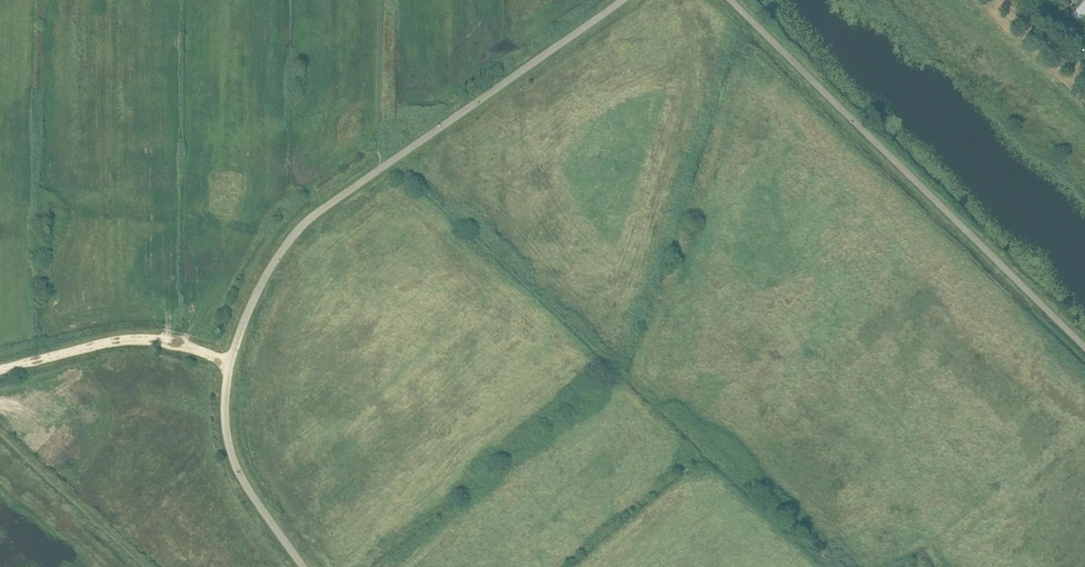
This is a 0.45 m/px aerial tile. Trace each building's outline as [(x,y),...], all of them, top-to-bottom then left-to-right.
[(1065,9),(1068,5),(1062,0),(1061,0),(1058,3),(1065,9)]
